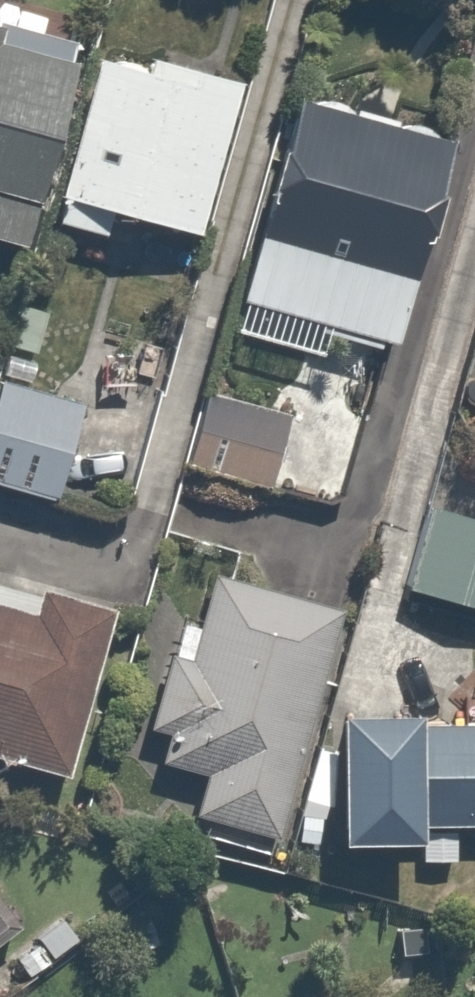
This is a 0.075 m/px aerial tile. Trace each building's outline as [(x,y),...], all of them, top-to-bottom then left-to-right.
[(27,240),(71,45),(0,29),(0,234),(27,240)] [(194,230),(238,67),(143,42),(137,64),(93,52),(49,216),(103,231),(110,207),(194,230)] [(294,83),(226,324),(315,349),(323,318),(388,336),(446,126),(294,83)] [(464,384),(474,387),(474,349),(464,384)] [(59,496),(67,463),(116,474),(131,409),(0,379),(0,483),(59,496)] [(277,405),(194,389),(180,463),(263,479),(277,405)] [(418,500),(397,587),(474,606),(474,514),(418,500)] [(269,831),(333,600),(207,565),(191,620),(177,616),(147,725),(166,730),(160,752),(199,763),(187,808),(269,831)] [(0,576),(0,754),(55,768),(99,602),(0,576)] [(325,711),(325,832),(414,832),(413,853),(447,853),(447,815),(474,815),(474,717),(416,717),(416,702),(325,702),(325,711)]
